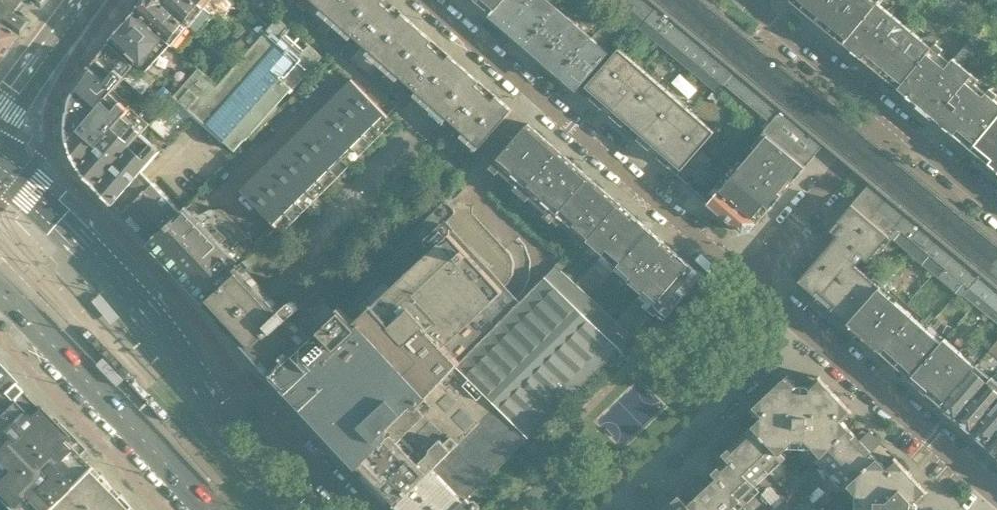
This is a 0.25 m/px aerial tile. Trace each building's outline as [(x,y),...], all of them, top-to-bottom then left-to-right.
[(15,33),(26,17),(15,8),(19,2),(16,0),(0,0),(0,22),(15,33)] [(161,0),(138,0),(132,8),(134,10),(177,46),(191,28),(161,0)] [(196,0),(161,0),(191,28),(199,35),(214,16),(206,8),(196,0)] [(206,8),(212,0),(196,0),(206,8)] [(287,8),(294,0),(277,0),(287,8)] [(337,22),(322,39),(334,49),(349,32),(353,35),(382,3),(384,0),(313,0),(337,22)] [(511,0),(477,0),(497,17),(511,0)] [(540,0),(511,0),(497,17),(514,32),(540,0)] [(514,32),(530,46),(562,9),(552,0),(540,0),(514,32)] [(662,0),(606,0),(636,24),(644,30),(666,4),(662,0)] [(697,0),(670,0),(666,4),(691,24),(705,7),(697,0)] [(878,0),(792,0),(792,1),(844,44),(878,3),(879,1),(878,0)] [(382,3),(353,35),(386,64),(419,28),(402,13),(398,17),(382,3)] [(861,58),(895,17),(878,3),(844,44),(861,58)] [(741,66),(740,64),(715,44),(692,25),(691,24),(666,4),(644,30),(718,92),(727,83),(738,70),(741,66)] [(729,27),(707,8),(705,7),(691,24),(692,25),(715,44),(729,27)] [(562,9),(530,46),(547,61),(579,23),(562,9)] [(125,22),(111,38),(143,66),(156,52),(162,58),(167,51),(172,55),(179,48),(177,46),(134,10),(133,11),(132,12),(129,14),(128,15),(126,17),(125,18),(123,21),(125,22)] [(293,89),(308,73),(323,56),(307,42),(306,44),(308,46),(301,53),(284,38),(290,30),(292,32),(294,31),(279,18),(278,17),(251,48),(241,39),(230,51),(241,60),(230,72),(221,65),(210,77),(198,66),(173,96),(174,97),(173,99),(223,144),(224,142),(225,142),(235,151),(245,139),(246,140),(249,136),(251,138),(281,108),(280,107),(280,108),(277,105),(289,91),(291,93),(294,89),(293,89)] [(880,73),(913,33),(895,17),(861,58),(880,73)] [(0,22),(0,53),(15,33),(0,22)] [(579,23),(547,61),(563,75),(596,37),(579,23)] [(754,47),(730,28),(729,27),(715,44),(740,64),(754,47)] [(464,68),(451,56),(419,28),(386,64),(432,105),(464,68)] [(983,37),(977,32),(972,38),(978,43),(983,37)] [(897,88),(931,47),(913,33),(880,73),(897,88)] [(596,37),(563,75),(578,88),(610,49),(596,37)] [(108,41),(96,58),(77,88),(77,89),(76,91),(75,93),(73,96),(72,98),(72,101),(71,103),(71,106),(70,109),(71,111),(69,112),(68,128),(68,131),(69,136),(69,139),(70,143),(111,94),(136,65),(108,41)] [(915,103),(951,61),(940,52),(943,48),(935,42),(931,47),(897,88),(915,103)] [(933,118),(971,72),(961,64),(973,50),(966,43),(954,58),(953,57),(951,61),(915,103),(933,118)] [(779,69),(765,57),(754,47),(740,64),(741,66),(765,86),(779,69)] [(619,48),(582,91),(602,109),(607,104),(614,110),(609,116),(629,133),(667,90),(619,48)] [(791,107),(765,86),(741,66),(738,70),(727,83),(770,121),(763,130),(806,166),(829,139),(815,127),(793,108),(791,107)] [(512,109),(464,68),(432,105),(480,146),(512,109)] [(805,90),(781,70),(779,69),(765,86),(791,107),(805,90)] [(124,79),(142,94),(150,85),(132,70),(124,79)] [(951,132),(985,91),(975,82),(979,78),(971,72),(933,118),(951,132)] [(352,79),(350,81),(340,90),(343,93),(377,127),(388,116),(352,79)] [(996,112),(996,101),(993,97),(996,94),(988,87),(985,91),(951,132),(968,147),(996,112)] [(404,88),(393,101),(403,110),(415,97),(404,88)] [(377,127),(343,93),(340,90),(329,101),(332,104),(366,138),(377,127)] [(694,155),(714,131),(667,90),(629,133),(649,150),(654,145),(661,151),(656,156),(677,174),(694,155)] [(829,110),(807,91),(805,90),(791,107),(793,108),(815,127),(829,110)] [(111,94),(70,143),(74,154),(75,157),(77,161),(79,164),(81,167),(129,111),(111,94)] [(366,138),(332,104),(329,101),(318,112),(321,115),(355,149),(366,138)] [(129,111),(81,167),(83,170),(98,187),(142,135),(150,126),(146,122),(132,108),(129,111)] [(355,149),(321,115),(318,112),(307,123),(344,160),(355,149)] [(968,147),(996,170),(996,112),(968,147)] [(430,134),(441,143),(452,130),(442,121),(430,134)] [(307,123),(296,134),(333,171),(344,160),(307,123)] [(544,137),(528,123),(490,167),(497,173),(503,166),(512,173),(544,137)] [(770,208),(806,166),(763,130),(728,172),(770,208)] [(333,171),(296,134),(285,145),(321,182),(333,171)] [(142,135),(98,187),(113,204),(142,171),(160,151),(142,135)] [(589,176),(544,137),(512,173),(520,180),(514,188),(527,199),(533,192),(550,207),(544,215),(551,220),(552,219),(589,176)] [(321,182),(285,145),(273,156),(276,159),(310,193),(321,182)] [(705,165),(694,155),(677,174),(688,184),(705,165)] [(310,193),(276,159),(273,156),(262,167),(299,204),(310,193)] [(888,188),(903,170),(890,160),(883,168),(876,176),(875,177),(888,188)] [(262,167),(251,178),(254,181),(288,216),(299,204),(262,167)] [(926,190),(925,189),(903,170),(888,188),(911,207),(926,190)] [(152,245),(192,209),(189,205),(182,212),(154,182),(142,171),(113,204),(126,216),(152,245)] [(770,208),(728,172),(716,186),(758,222),(770,208)] [(619,203),(589,176),(552,219),(559,224),(560,222),(571,231),(574,228),(580,234),(577,237),(578,238),(577,240),(582,245),(619,203)] [(984,268),(960,248),(936,228),(935,227),(911,207),(888,188),(875,177),(870,183),(852,204),(889,236),(890,235),(894,239),(895,237),(898,239),(938,273),(963,293),(984,268)] [(288,216),(254,181),(251,178),(240,190),(277,227),(288,216)] [(758,222),(716,186),(705,199),(742,232),(750,231),(758,222)] [(950,209),(949,208),(926,190),(911,207),(935,227),(950,209)] [(457,366),(516,305),(443,226),(454,214),(455,214),(455,213),(455,212),(455,211),(455,210),(455,209),(454,209),(454,208),(445,199),(335,312),(271,372),(359,466),(389,435),(389,427),(414,401),(418,405),(457,366)] [(634,216),(619,203),(582,245),(588,250),(593,245),(602,252),(634,216)] [(837,235),(799,280),(815,294),(821,287),(828,294),(826,297),(835,304),(831,308),(848,323),(880,286),(856,265),(863,257),(867,261),(889,236),(852,204),(838,220),(842,224),(834,233),(837,235)] [(213,211),(203,220),(192,209),(152,245),(163,256),(205,301),(227,280),(223,276),(234,265),(239,261),(240,263),(258,245),(226,211),(224,210),(223,209),(221,208),(219,208),(217,209),(215,209),(214,210),(213,211)] [(975,230),(951,210),(950,209),(935,227),(936,228),(960,248),(975,230)] [(649,229),(634,216),(602,252),(612,260),(607,266),(613,271),(615,269),(649,229)] [(663,241),(649,229),(615,269),(623,275),(617,281),(623,286),(663,241)] [(975,230),(960,248),(984,268),(996,252),(996,248),(975,230)] [(641,292),(676,252),(663,241),(623,286),(629,291),(634,285),(641,292)] [(650,309),(689,263),(676,252),(641,292),(649,298),(644,304),(650,309)] [(984,268),(996,278),(996,252),(984,268)] [(396,505),(401,509),(453,509),(466,498),(634,336),(630,332),(650,309),(644,304),(649,298),(641,292),(617,320),(561,270),(568,263),(562,258),(516,305),(457,366),(487,394),(491,410),(396,505)] [(668,315),(703,276),(689,263),(650,309),(655,314),(660,308),(668,315)] [(224,313),(239,329),(235,333),(235,334),(260,360),(262,363),(266,359),(273,366),(269,370),(271,372),(335,312),(316,292),(299,307),(297,303),(292,300),(282,309),(275,302),(273,302),(270,304),(268,302),(262,295),(234,265),(223,276),(227,280),(205,301),(220,317),(224,313)] [(984,268),(963,293),(993,319),(996,321),(996,322),(996,278),(984,268)] [(928,331),(935,324),(923,314),(921,316),(909,306),(905,311),(895,302),(899,297),(892,291),(883,283),(880,286),(848,323),(848,324),(898,367),(928,331)] [(912,379),(943,344),(928,331),(898,367),(912,379)] [(946,340),(943,344),(912,379),(943,406),(977,367),(962,353),(946,340)] [(977,367),(943,406),(958,420),(994,379),(996,375),(996,345),(977,367)] [(0,366),(0,402),(17,386),(19,388),(20,387),(0,365),(0,366)] [(389,435),(359,466),(396,505),(491,410),(487,394),(457,366),(418,405),(414,401),(389,427),(389,435)] [(798,387),(790,379),(787,375),(768,392),(752,408),(761,418),(753,425),(781,453),(795,440),(806,441),(820,455),(850,429),(842,421),(852,412),(819,376),(807,387),(798,387)] [(958,420),(973,432),(996,404),(996,390),(996,389),(996,381),(994,379),(958,420)] [(76,452),(75,451),(75,452),(60,437),(61,436),(49,424),(48,425),(33,410),(37,407),(19,388),(17,386),(0,402),(0,500),(10,509),(37,509),(87,463),(76,452)] [(973,432),(988,445),(996,435),(996,404),(973,432)] [(785,458),(781,453),(753,425),(746,432),(737,422),(730,429),(768,466),(777,457),(781,462),(785,458)] [(768,466),(730,429),(726,433),(725,432),(724,434),(727,438),(724,440),(730,447),(723,454),(754,488),(758,484),(754,479),(768,466)] [(856,436),(850,429),(820,455),(816,460),(819,464),(824,459),(846,482),(841,487),(845,491),(850,486),(850,487),(879,459),(871,452),(881,443),(870,431),(871,431),(869,429),(865,432),(863,430),(856,436)] [(988,445),(996,453),(996,435),(988,445)] [(754,488),(723,454),(718,449),(713,454),(713,453),(711,455),(714,458),(718,455),(724,461),(712,472),(716,477),(743,506),(748,502),(743,498),(754,488)] [(879,459),(850,487),(863,500),(862,509),(916,509),(916,504),(924,497),(928,493),(895,457),(885,467),(879,459)] [(126,503),(117,490),(115,492),(106,483),(98,470),(96,472),(87,463),(37,509),(133,509),(126,503)] [(716,477),(711,483),(705,476),(701,480),(698,476),(696,477),(697,478),(690,484),(689,484),(688,485),(691,489),(688,492),(694,499),(688,504),(694,509),(739,509),(743,506),(716,477)] [(764,492),(775,505),(769,509),(789,509),(795,505),(775,482),(764,492)] [(534,505),(546,493),(539,485),(526,497),(534,505)] [(649,505),(652,508),(650,509),(694,509),(688,504),(679,495),(671,502),(662,492),(651,503),(650,503),(648,504),(649,505)] [(453,509),(477,509),(466,498),(453,509)]
